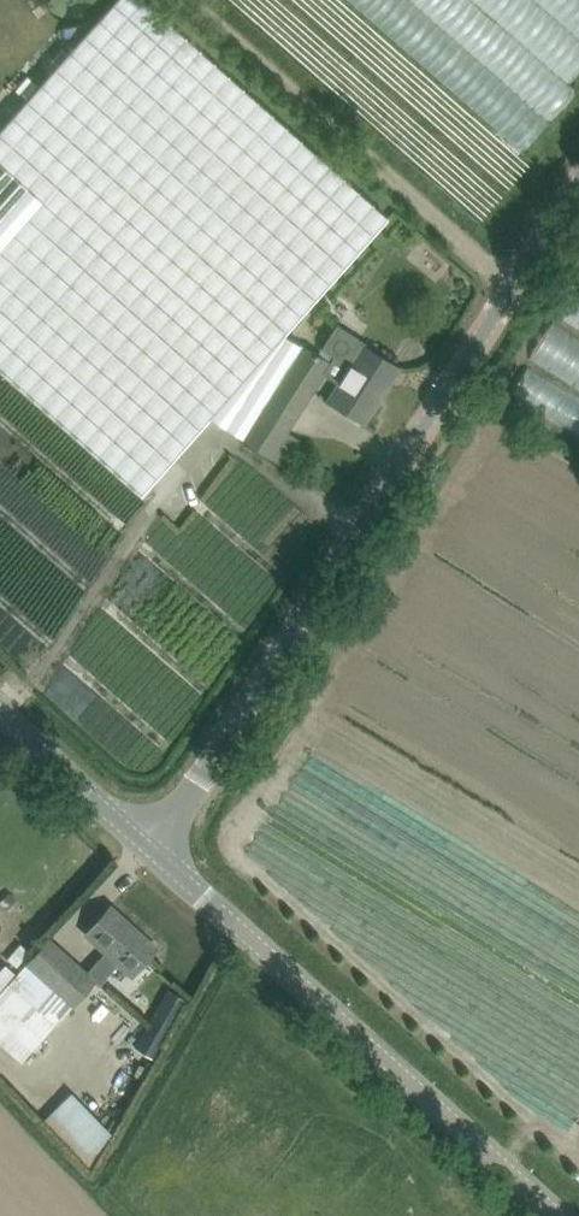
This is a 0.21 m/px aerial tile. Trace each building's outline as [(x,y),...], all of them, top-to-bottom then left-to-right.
[(0,129),(0,369),(141,495),(210,418),(243,438),(302,345),(284,334),(388,218),(144,0),(115,0),(0,129)] [(26,99),(38,86),(26,76),(15,89),(26,99)] [(302,345),(243,438),(284,465),(300,440),(288,433),(324,374),(339,383),(328,400),(364,423),(364,422),(361,420),(377,395),(380,397),(399,367),(363,345),(366,341),(336,323),(317,355),(302,345)] [(558,331),(536,369),(578,394),(578,343),(558,331)] [(533,375),(519,399),(578,433),(578,402),(533,375)] [(20,1062),(72,1005),(94,981),(98,984),(118,962),(132,975),(157,948),(110,905),(85,933),(105,951),(86,972),(48,938),(34,954),(20,942),(7,958),(20,970),(17,973),(0,992),(0,1044),(20,1062)] [(0,970),(0,992),(17,973),(6,964),(0,970)] [(166,990),(150,1019),(171,1030),(187,1002),(166,990)] [(150,1019),(134,1047),(155,1059),(171,1030),(150,1019)] [(100,1146),(110,1129),(70,1089),(57,1102),(100,1146)]
